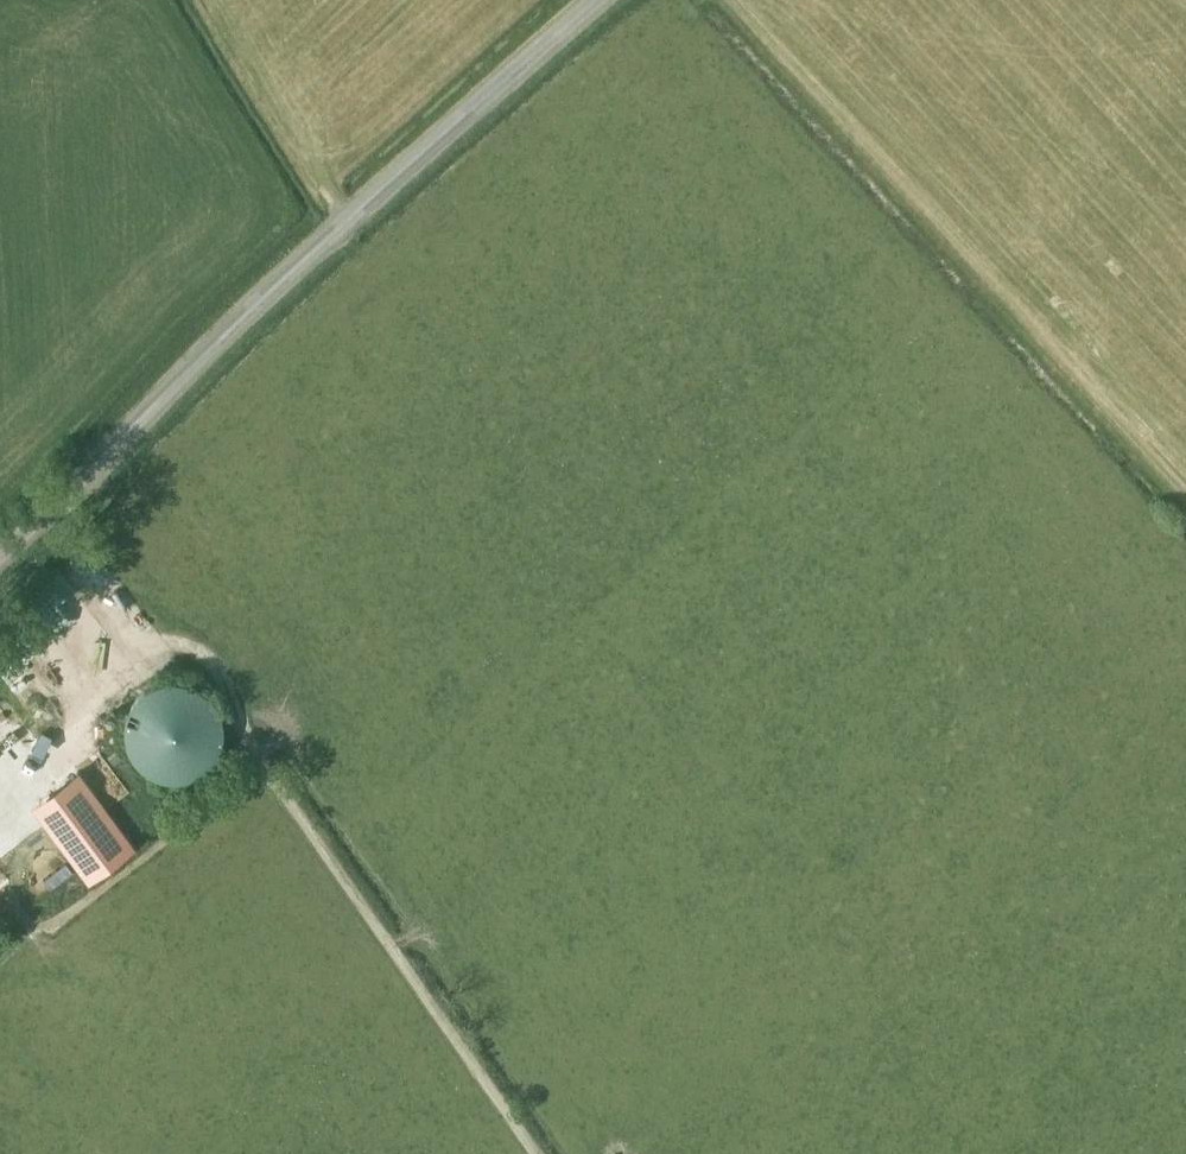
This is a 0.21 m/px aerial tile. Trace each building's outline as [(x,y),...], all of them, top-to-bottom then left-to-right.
[(152,778),(167,782),(182,781),(196,776),(209,767),(218,756),(223,742),(224,727),(220,709),(210,695),(196,684),(179,679),(161,680),(145,687),(132,699),(124,713),(121,728),(123,744),(129,758),(139,769),(152,778)] [(78,771),(31,805),(89,882),(136,847),(78,771)]
